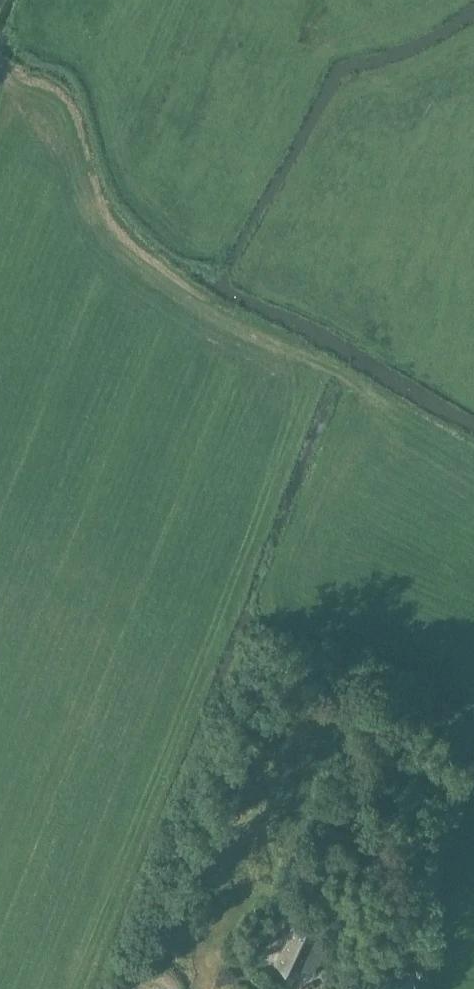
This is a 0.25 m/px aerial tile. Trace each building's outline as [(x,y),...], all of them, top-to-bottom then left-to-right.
[(294,963),(311,972),(325,943),(316,939),(318,934),(292,921),(273,959),(291,968),(294,963)]
